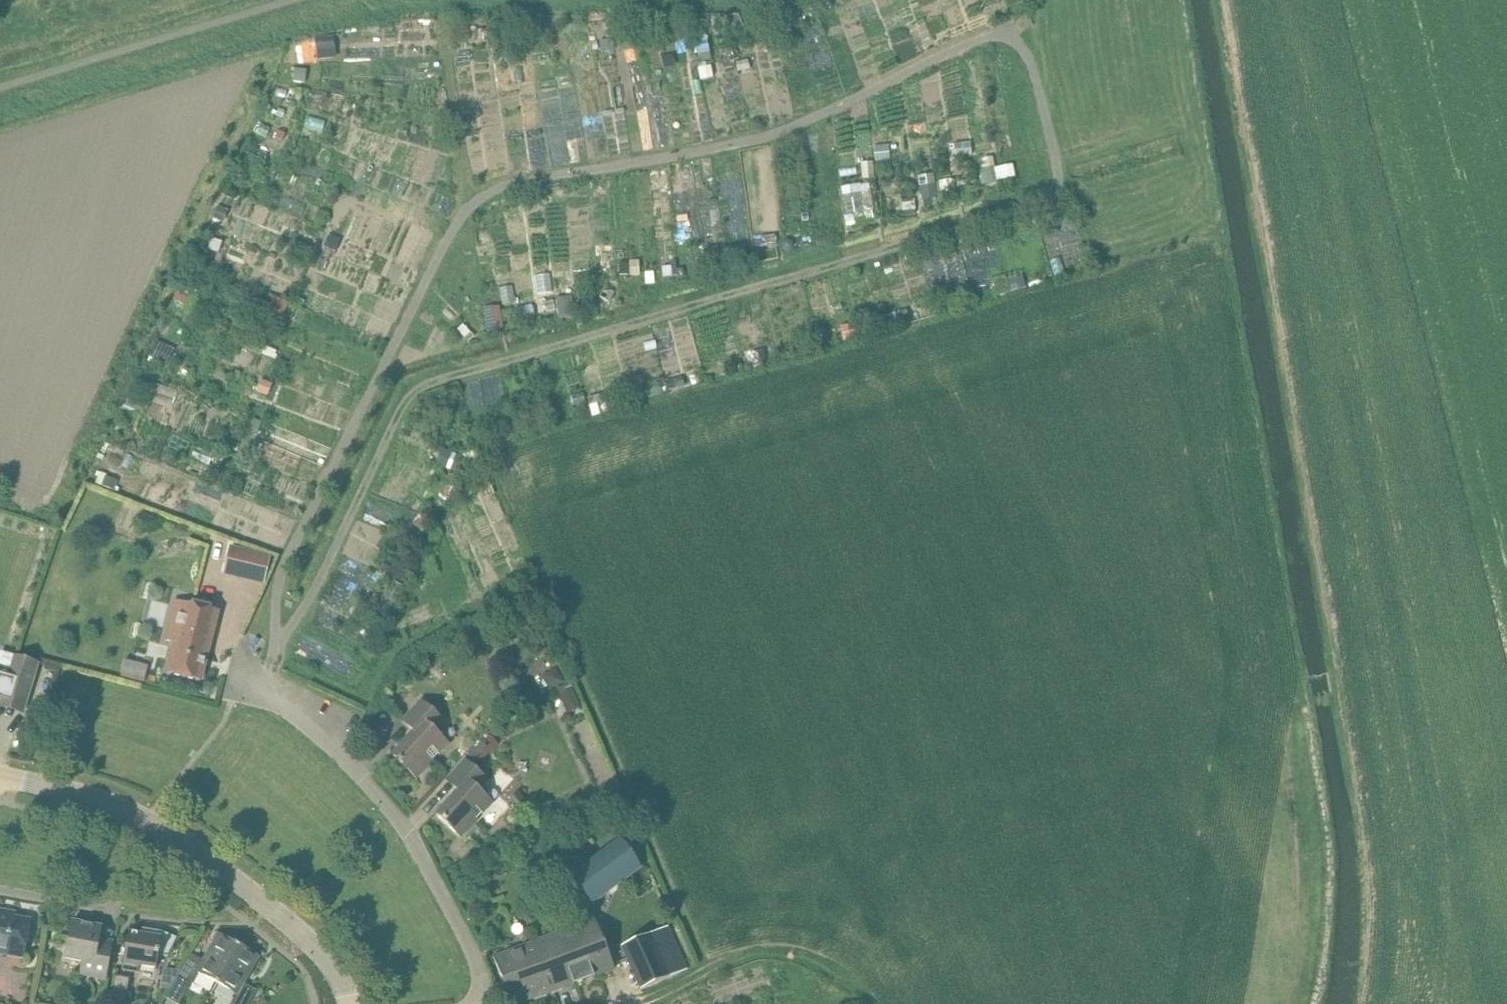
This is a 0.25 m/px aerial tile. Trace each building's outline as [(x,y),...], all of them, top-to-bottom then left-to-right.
[(265,585),(265,583),(272,556),(231,546),(224,575),(265,585)] [(218,611),(198,606),(176,600),(166,640),(175,642),(168,673),(200,681),(218,611)] [(20,710),(22,711),(37,662),(15,656),(11,671),(0,668),(0,700),(2,700),(1,704),(20,710)] [(556,668),(542,676),(549,690),(563,682),(556,668)] [(573,689),(560,695),(568,713),(581,707),(573,689)] [(417,778),(430,763),(448,743),(434,730),(443,721),(421,701),(403,722),(415,732),(393,756),(399,761),(398,762),(401,764),(402,764),(417,778)] [(486,780),(471,766),(488,747),(482,742),(465,760),(460,766),(447,781),(458,792),(437,815),(442,820),(442,821),(445,824),(445,823),(460,837),(492,803),(477,790),(486,780)] [(573,875),(586,892),(593,902),(641,867),(621,840),(573,875)] [(26,941),(30,921),(14,918),(14,913),(0,910),(0,949),(24,953),(26,941)] [(592,918),(554,933),(573,983),(612,968),(592,918)] [(113,940),(100,938),(102,927),(72,922),(65,960),(85,964),(83,975),(106,979),(113,940)] [(639,987),(685,967),(668,926),(621,946),(639,987)] [(159,954),(168,956),(176,939),(169,936),(164,934),(161,933),(157,932),(143,930),(142,935),(128,932),(122,969),(136,971),(137,965),(156,968),(159,954)] [(573,983),(554,933),(512,951),(493,958),(511,1003),(518,1003),(573,983)] [(191,953),(178,976),(191,984),(198,972),(217,983),(238,946),(218,934),(203,961),(191,953)] [(238,946),(217,983),(237,994),(231,1003),(249,1003),(257,991),(244,984),(259,957),(238,946)] [(126,1003),(129,984),(130,977),(115,975),(111,1001),(126,1003)]
